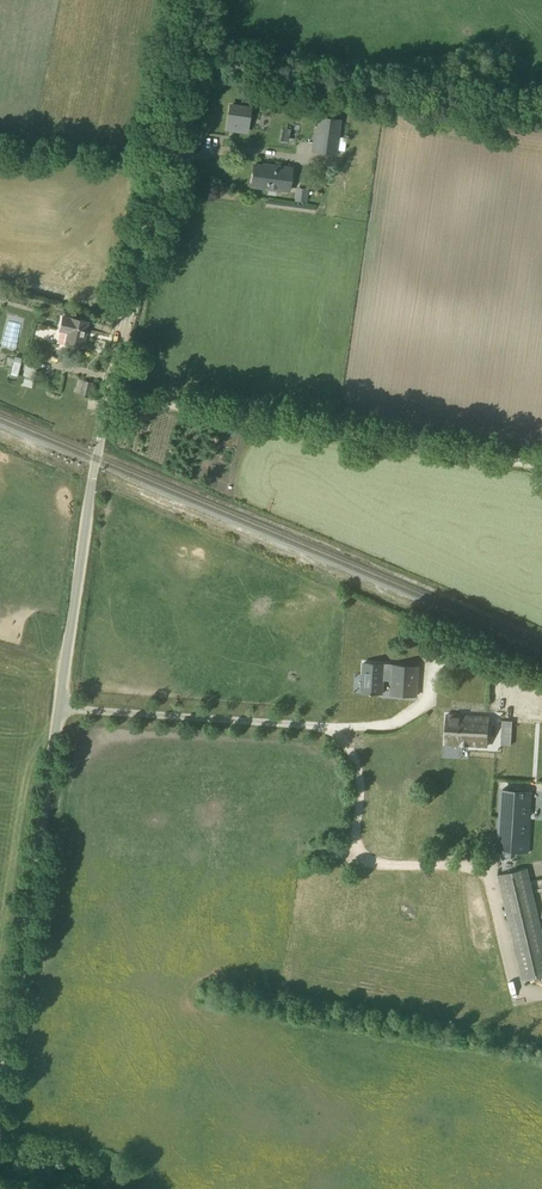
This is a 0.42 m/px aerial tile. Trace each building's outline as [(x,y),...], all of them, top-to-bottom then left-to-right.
[(252,106),(229,103),(225,131),(248,134),(252,106)] [(336,155),(341,119),(318,116),(316,129),(314,129),(311,152),(336,155)] [(274,167),(254,165),(251,187),(288,192),(291,168),(274,166),(274,167)] [(307,202),(308,189),(296,188),(295,201),(307,202)] [(83,346),(88,322),(70,318),(61,316),(58,331),(67,333),(65,342),(83,346)] [(16,359),(14,373),(21,374),(23,360),(16,359)] [(89,397),(92,383),(82,381),(79,395),(89,397)] [(388,681),(389,665),(364,663),(363,675),(366,675),(365,693),(364,692),(364,694),(382,695),(383,680),(388,681)] [(389,665),(388,681),(392,681),(392,695),(414,696),(413,706),(420,706),(421,689),(417,688),(418,666),(389,665)] [(487,747),(489,717),(447,715),(445,745),(487,747)] [(531,791),(500,789),(496,851),(528,853),(531,791)] [(541,976),(541,933),(527,868),(497,875),(522,981),(541,976)]
